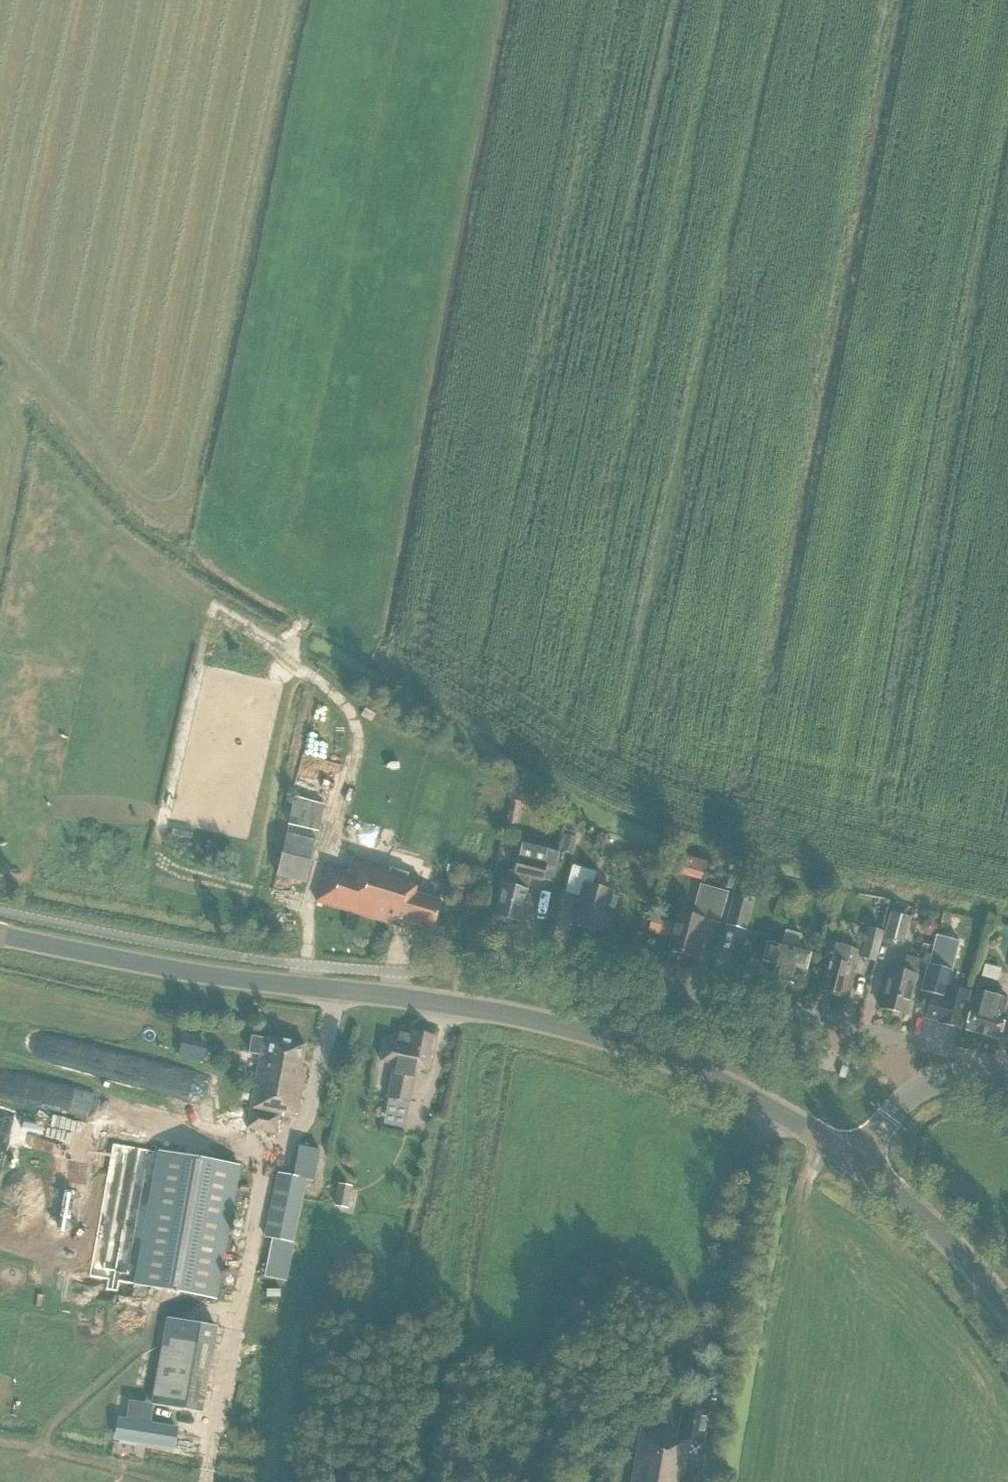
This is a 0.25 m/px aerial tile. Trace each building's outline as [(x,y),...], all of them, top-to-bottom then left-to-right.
[(508,823),(520,826),(528,794),(516,791),(508,823)] [(318,838),(325,803),(292,796),(286,831),(318,838)] [(307,882),(317,840),(287,833),(277,874),(307,882)] [(551,849),(523,842),(522,846),(521,846),(514,871),(511,870),(507,884),(503,883),(495,916),(520,922),(528,889),(523,888),(526,876),(543,881),(551,849)] [(420,877),(353,857),(349,871),(328,864),(317,901),(410,929),(412,923),(433,929),(441,900),(415,893),(420,877)] [(604,933),(615,890),(594,885),(597,871),(572,865),(566,893),(580,897),(573,926),(604,933)] [(468,894),(470,882),(451,878),(449,890),(468,894)] [(720,923),(728,892),(700,884),(692,915),(679,911),(669,950),(694,957),(705,919),(720,923)] [(746,930),(754,898),(735,893),(726,924),(746,930)] [(904,942),(911,917),(891,912),(885,937),(904,942)] [(922,921),(920,930),(926,936),(934,934),(937,925),(930,919),(922,921)] [(876,961),(883,932),(869,928),(861,957),(876,961)] [(797,950),(802,934),(786,930),(782,946),(768,942),(764,960),(777,964),(773,978),(793,983),(796,972),(805,975),(811,954),(797,950)] [(950,970),(957,942),(936,937),(929,964),(928,964),(921,991),(929,993),(922,1017),(939,1021),(938,1022),(960,1028),(969,993),(958,990),(960,984),(954,983),(957,972),(950,970)] [(845,995),(854,965),(858,950),(828,942),(824,958),(829,959),(821,988),(845,995)] [(916,975),(920,959),(907,956),(903,971),(890,968),(880,1006),(907,1014),(917,975),(916,975)] [(985,965),(983,978),(999,979),(1000,967),(985,965)] [(998,1038),(1007,1004),(1007,1000),(977,992),(967,1030),(998,1038)] [(430,1057),(434,1035),(413,1031),(411,1039),(400,1037),(398,1044),(385,1042),(381,1061),(395,1064),(388,1097),(389,1097),(386,1112),(407,1116),(410,1102),(417,1068),(431,1070),(433,1058),(430,1057)] [(184,1035),(180,1057),(205,1061),(208,1039),(184,1035)] [(252,1036),(249,1053),(260,1055),(247,1128),(277,1133),(280,1114),(284,1115),(284,1112),(298,1115),(307,1066),(302,1065),(306,1044),(268,1037),(268,1039),(252,1036)] [(84,1161),(90,1135),(0,1113),(0,1141),(84,1161)] [(265,1236),(272,1238),(294,1242),(306,1178),(312,1179),(318,1147),(300,1143),(294,1175),(278,1173),(265,1236)] [(217,1298),(240,1166),(159,1151),(135,1283),(217,1298)] [(349,1209),(353,1186),(339,1183),(335,1207),(349,1209)] [(286,1280),(294,1242),(272,1238),(265,1276),(286,1280)] [(204,1408),(220,1327),(168,1317),(153,1398),(204,1408)] [(178,1426),(150,1421),(153,1403),(128,1399),(125,1417),(117,1416),(113,1440),(173,1451),(178,1426)] [(684,1407),(679,1434),(642,1428),(632,1481),(683,1481),(691,1441),(702,1443),(708,1411),(684,1407)]
